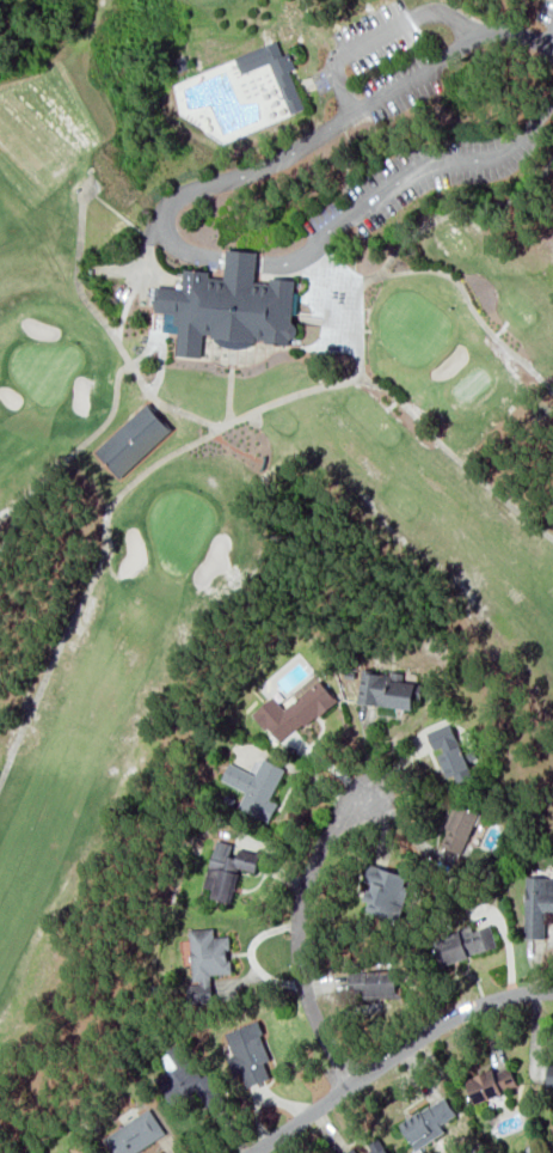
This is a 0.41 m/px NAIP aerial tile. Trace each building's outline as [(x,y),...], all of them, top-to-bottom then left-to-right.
[(304,108),(289,70),(295,68),(289,52),(283,55),(277,40),(235,55),(242,73),(271,62),(290,113),(304,108)] [(203,335),(292,344),(294,324),(291,323),(295,279),(269,277),(269,283),(254,282),(257,251),(227,249),(224,278),(208,277),(209,270),(184,268),(182,288),(157,286),(154,311),(174,312),(173,324),(178,324),(175,355),(200,357),(203,335)] [(96,450),(121,477),(171,428),(146,402),(96,450)] [(357,702),(412,710),(416,683),(402,681),(403,674),(361,668),(357,702)] [(335,698),(319,679),(283,709),(272,695),(250,713),(265,730),(268,727),(282,743),(335,698)] [(269,821),(277,803),(270,800),(284,767),(262,758),(255,774),(228,763),(220,780),(244,790),(237,808),(269,821)] [(439,845),(460,854),(478,816),(457,806),(439,845)] [(231,902),(238,868),(255,872),(260,851),(215,841),(205,886),(212,888),(209,897),(231,902)] [(362,909),(398,919),(410,875),(368,863),(363,882),(370,884),(362,909)] [(525,876),(523,938),(543,938),(544,911),(552,911),(552,877),(525,876)] [(496,949),(491,925),(471,930),(471,928),(434,936),(440,962),(496,949)] [(189,929),(192,982),(187,983),(188,1003),(212,1001),(210,974),(230,973),(228,935),(214,936),(213,928),(189,929)] [(349,995),(396,994),(395,970),(348,971),(349,995)] [(224,1031),(232,1055),(226,1057),(231,1074),(241,1071),(245,1086),(270,1078),(264,1060),(270,1058),(258,1020),(224,1031)] [(170,1105),(196,1090),(209,1111),(224,1102),(207,1072),(200,1076),(181,1043),(159,1055),(167,1070),(155,1077),(170,1105)] [(466,1077),(472,1101),(516,1089),(510,1066),(466,1077)] [(444,1131),(440,1124),(456,1114),(444,1095),(399,1123),(415,1149),(444,1131)] [(112,1152),(134,1152),(165,1133),(149,1108),(102,1137),(112,1152)] [(378,1138),(367,1145),(370,1149),(364,1152),(388,1152),(378,1138)] [(81,1140),(69,1148),(72,1152),(89,1152),(81,1140)]
